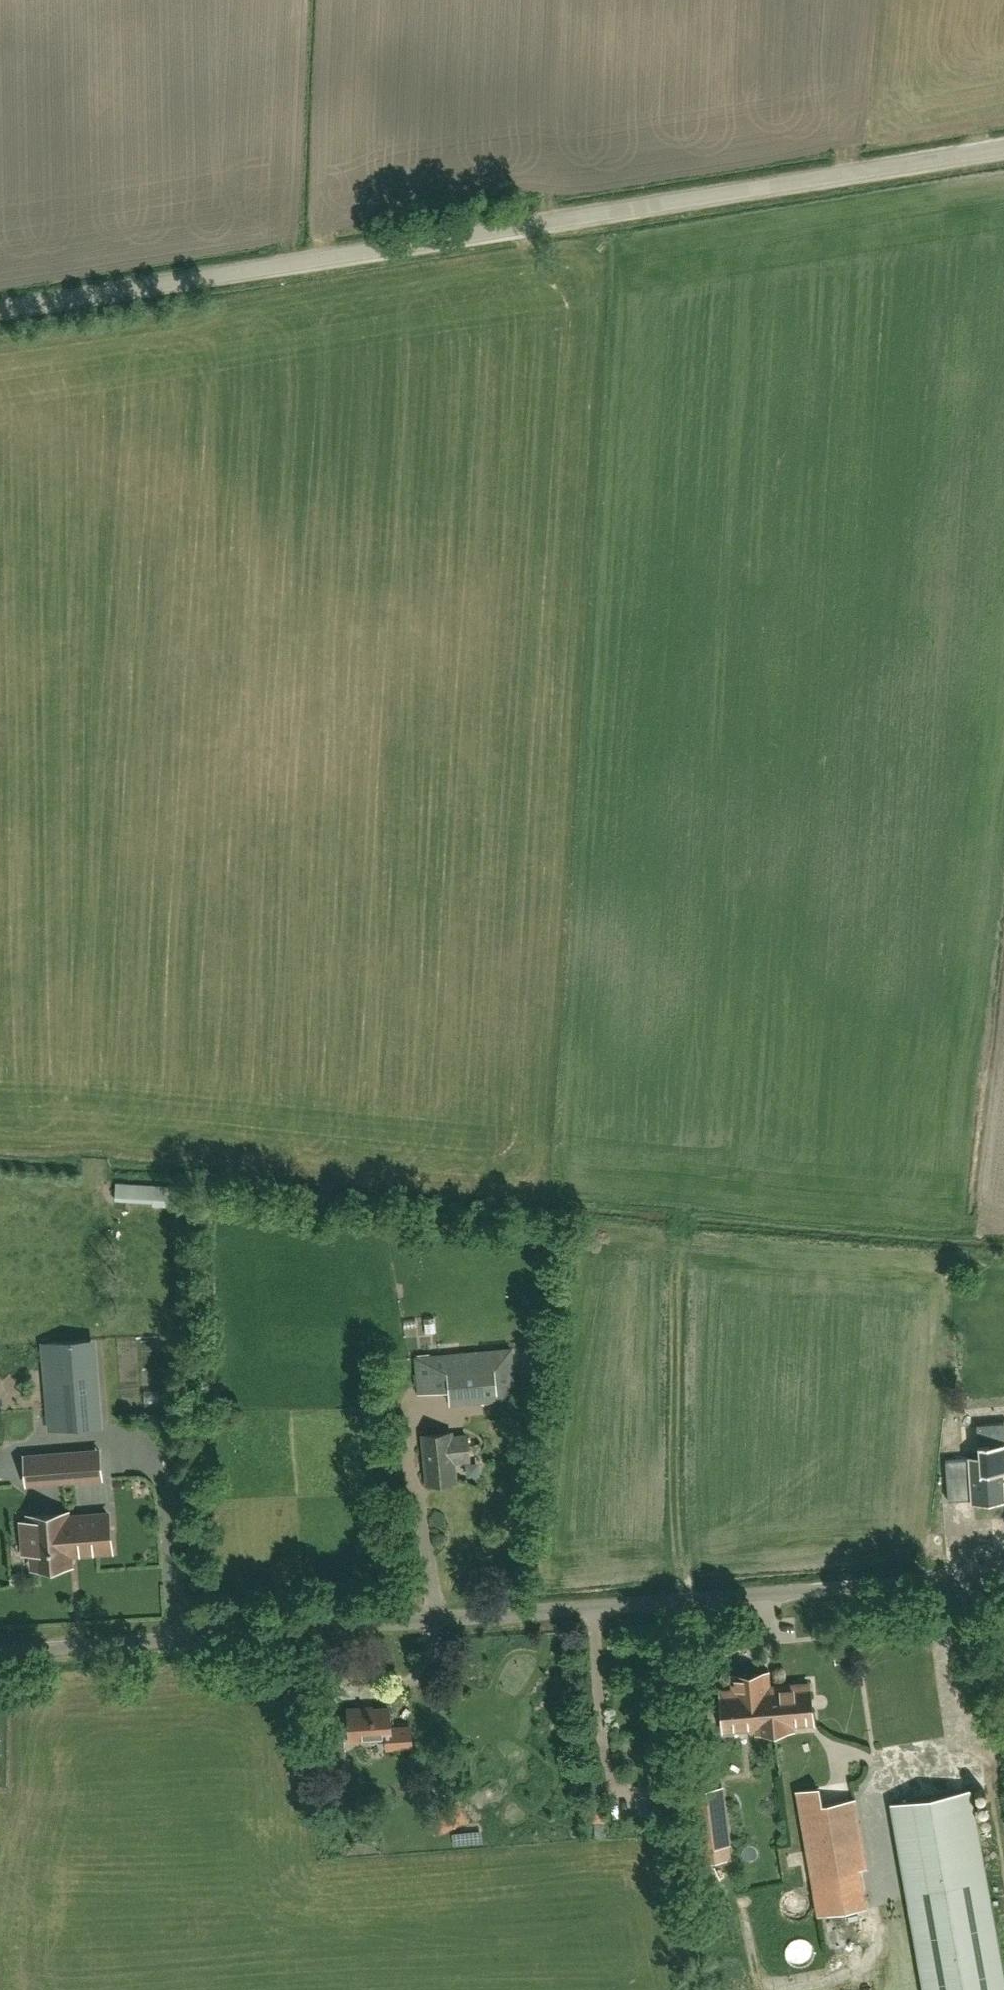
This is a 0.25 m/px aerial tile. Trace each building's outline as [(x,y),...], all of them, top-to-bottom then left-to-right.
[(187,1189),(115,1183),(114,1200),(186,1206),(187,1189)] [(48,1431),(103,1426),(96,1338),(41,1343),(48,1431)] [(503,1398),(516,1397),(512,1348),(429,1355),(416,1358),(419,1394),(448,1392),(449,1404),(503,1400),(503,1398)] [(150,1405),(165,1404),(165,1388),(149,1389),(150,1405)] [(455,1481),(453,1462),(458,1457),(468,1456),(466,1436),(452,1437),(451,1433),(422,1435),(427,1484),(455,1481)] [(974,1498),(1003,1496),(1001,1462),(989,1463),(988,1447),(979,1448),(980,1464),(971,1464),(974,1498)] [(26,1484),(46,1482),(102,1478),(100,1450),(24,1456),(26,1484)] [(70,1554),(77,1553),(111,1551),(108,1514),(67,1517),(67,1513),(29,1516),(30,1520),(21,1521),(23,1554),(32,1553),(33,1568),(71,1564),(70,1554)] [(793,1729),(792,1724),(812,1722),(809,1683),(769,1687),(768,1673),(750,1674),(753,1702),(772,1700),(775,1730),(793,1729)] [(753,1702),(750,1674),(732,1676),(733,1690),(721,1691),(724,1730),(756,1727),(757,1732),(775,1730),(772,1700),(753,1702)] [(350,1741),(385,1738),(386,1748),(411,1747),(410,1727),(390,1728),(389,1708),(363,1710),(363,1708),(348,1709),(350,1741)] [(344,1737),(328,1738),(331,1771),(346,1770),(344,1737)] [(724,1788),(689,1792),(695,1848),(730,1844),(724,1788)] [(970,1788),(890,1803),(922,1989),(1003,1989),(1003,1987),(970,1788)] [(812,1876),(866,1867),(854,1799),(801,1809),(799,1796),(806,1795),(805,1790),(799,1791),(799,1790),(797,1791),(812,1876)]
